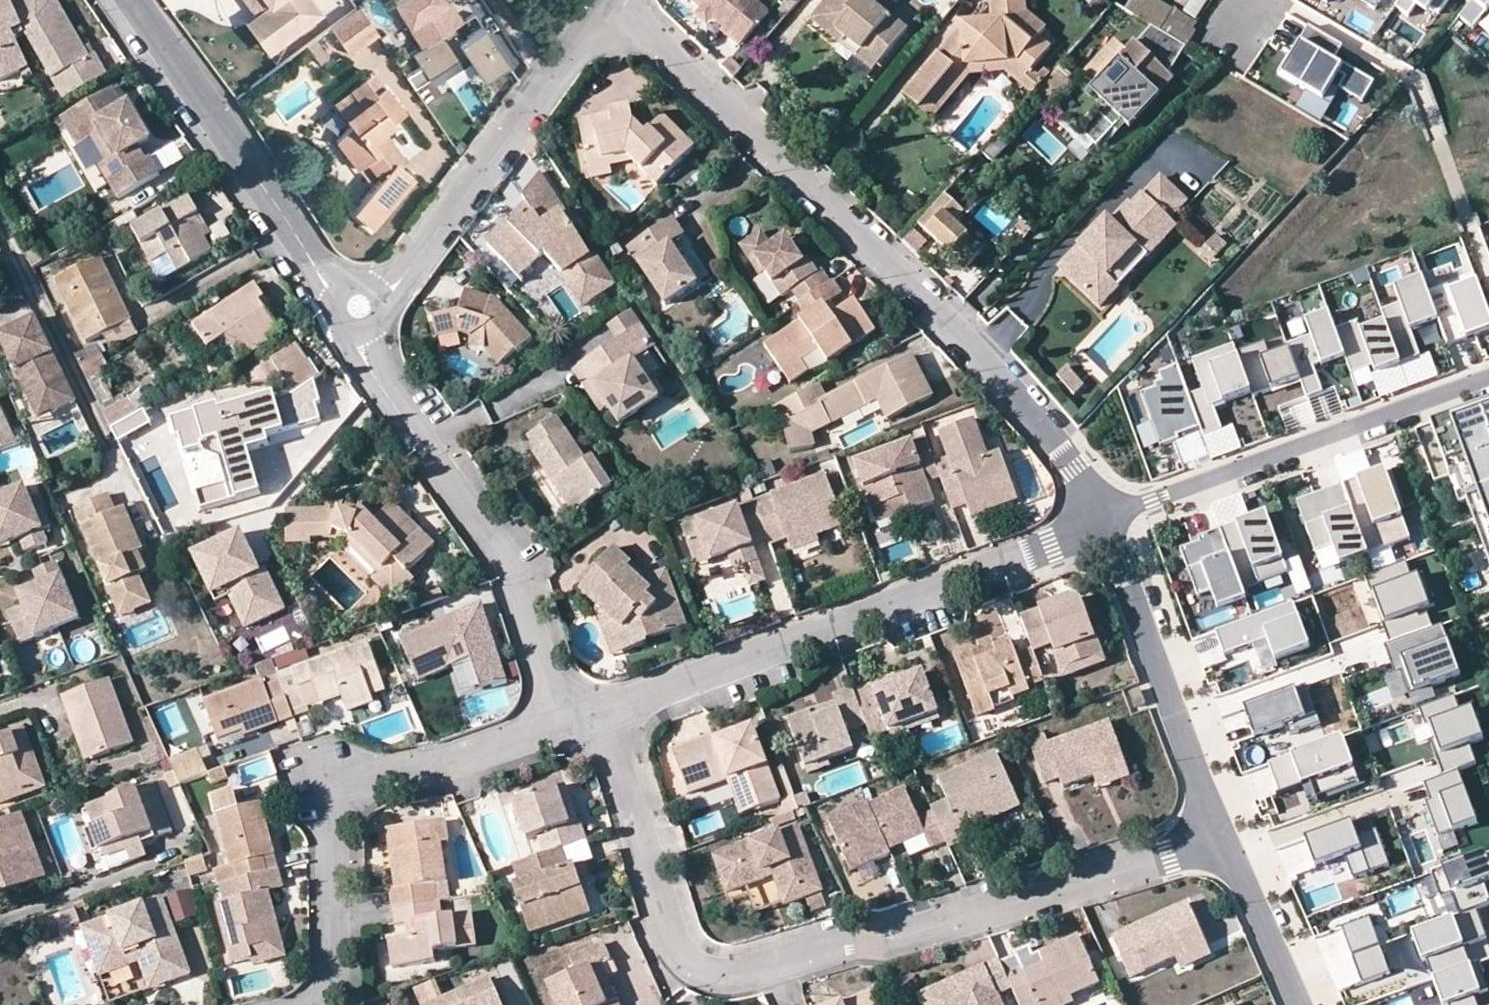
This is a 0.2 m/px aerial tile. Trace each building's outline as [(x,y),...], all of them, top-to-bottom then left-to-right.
[(52,0),(20,0),(10,6),(18,19),(53,1),(52,0)] [(265,4),(251,14),(273,43),(318,10),(311,0),(262,0),(265,4)] [(390,1),(419,46),(450,26),(457,22),(443,0),(444,0),(392,0),(390,1)] [(767,13),(752,0),(691,0),(701,9),(710,17),(711,18),(723,27),(720,30),(738,46),(767,13)] [(823,15),(846,35),(839,42),(856,55),(863,47),(879,61),(907,29),(890,13),(887,18),(868,3),(871,0),(831,0),(826,5),(830,8),(823,15)] [(968,66),(1021,68),(1032,79),(1053,55),(1042,44),(1052,32),(1032,15),(1032,0),(1018,0),(994,0),(993,18),(962,20),(962,27),(963,37),(950,40),(904,95),(927,113),(968,66)] [(1194,34),(1136,0),(1130,0),(1123,10),(1186,46),(1194,34)] [(1202,17),(1207,0),(1189,0),(1185,11),(1202,17)] [(1389,1),(1407,14),(1417,1),(1442,10),(1449,0),(1389,0),(1389,1)] [(1456,15),(1474,30),(1488,12),(1488,0),(1469,0),(1456,15)] [(23,29),(27,36),(61,99),(104,76),(93,55),(87,59),(79,46),(53,1),(18,19),(23,29)] [(825,3),(811,18),(839,42),(846,35),(823,15),(830,8),(826,5),(825,3)] [(328,27),(347,53),(376,33),(357,5),(328,27)] [(29,70),(15,43),(10,36),(23,29),(18,19),(15,21),(6,7),(0,11),(0,85),(29,70)] [(706,24),(711,18),(710,17),(701,9),(696,16),(706,24)] [(262,50),(273,43),(251,14),(242,20),(262,50)] [(450,26),(419,46),(409,52),(427,79),(467,52),(485,77),(505,62),(481,25),(459,39),(450,26)] [(963,37),(962,27),(950,40),(963,37)] [(1341,54),(1308,32),(1298,48),(1299,49),(1291,61),(1287,59),(1275,78),(1318,107),(1336,82),(1342,86),(1335,96),(1358,112),(1371,92),(1341,72),(1339,74),(1331,69),(1341,54)] [(390,41),(385,33),(379,37),(384,45),(390,41)] [(87,59),(93,55),(86,44),(79,46),(87,59)] [(1142,113),(1171,82),(1137,51),(1127,60),(1116,49),(1078,89),(1063,76),(1039,100),(1098,154),(1124,127),(1139,110),(1142,113)] [(931,117),(967,76),(1007,77),(1023,89),(1032,79),(1021,68),(968,66),(927,113),(931,117)] [(374,72),(364,80),(375,92),(384,85),(374,72)] [(1038,84),(1044,90),(1052,82),(1045,77),(1038,84)] [(1032,79),(1023,89),(1034,101),(1044,90),(1038,84),(1032,79)] [(403,164),(405,160),(382,128),(404,111),(384,85),(375,92),(364,80),(350,90),(360,104),(344,115),(348,123),(335,139),(357,166),(365,159),(379,176),(372,185),(351,209),(371,226),(413,176),(403,164)] [(333,103),(344,115),(360,104),(350,90),(333,103)] [(101,96),(106,104),(114,100),(109,91),(101,96)] [(127,105),(120,109),(114,100),(106,104),(101,96),(64,117),(72,131),(79,144),(89,139),(95,136),(110,162),(125,154),(135,149),(147,142),(127,105)] [(647,136),(644,141),(637,134),(635,124),(630,100),(609,105),(610,111),(613,127),(582,133),(589,164),(628,155),(636,162),(659,183),(696,146),(665,117),(647,136)] [(1127,129),(1142,113),(1139,110),(1124,127),(1127,129)] [(579,118),(582,133),(613,127),(610,111),(579,118)] [(56,120),(59,126),(71,149),(79,144),(72,131),(64,117),(56,120)] [(635,124),(637,134),(644,141),(647,136),(635,124)] [(104,165),(110,162),(95,136),(89,139),(104,165)] [(100,168),(107,181),(141,162),(135,149),(125,154),(110,162),(104,165),(100,168)] [(589,164),(592,178),(613,173),(613,167),(636,162),(628,155),(589,164)] [(365,159),(357,166),(372,185),(379,176),(365,159)] [(107,181),(115,198),(156,176),(150,166),(146,160),(141,162),(107,181)] [(520,276),(534,263),(547,250),(558,266),(563,273),(571,267),(580,279),(571,285),(584,303),(613,282),(596,256),(591,257),(565,217),(567,215),(538,172),(527,180),(529,184),(522,189),(525,200),(530,213),(524,217),(519,212),(511,220),(508,215),(492,229),(494,233),(487,239),(520,276)] [(1189,197),(1163,172),(1135,202),(1132,199),(1113,218),(1109,214),(1102,222),(1096,239),(1088,248),(1083,243),(1065,261),(1077,272),(1073,276),(1102,304),(1121,283),(1109,272),(1139,241),(1151,252),(1169,233),(1161,226),(1172,215),(1189,197)] [(955,185),(941,199),(959,217),(963,219),(977,205),(955,185)] [(131,229),(150,264),(166,256),(175,273),(209,253),(202,239),(190,218),(197,214),(188,196),(131,229)] [(959,271),(976,253),(949,228),(959,217),(941,199),(915,229),(959,271)] [(511,220),(519,212),(524,217),(530,213),(525,200),(508,215),(511,220)] [(202,239),(209,235),(197,214),(190,218),(202,239)] [(701,282),(685,256),(692,250),(685,238),(692,234),(680,215),(633,245),(669,301),(701,282)] [(1179,221),(1172,215),(1161,226),(1169,233),(1179,221)] [(1096,239),(1102,222),(1083,243),(1088,248),(1096,239)] [(759,254),(768,268),(786,293),(796,287),(804,298),(831,280),(823,267),(818,270),(808,256),(803,258),(794,245),(783,242),(776,233),(772,236),(766,228),(744,242),(754,257),(759,254)] [(783,242),(794,245),(783,229),(776,233),(783,242)] [(1207,258),(1226,245),(1218,233),(1199,246),(1207,258)] [(1151,252),(1139,241),(1109,272),(1121,283),(1151,252)] [(43,242),(26,250),(34,267),(51,257),(43,242)] [(759,254),(754,257),(763,270),(768,268),(759,254)] [(99,258),(55,280),(84,341),(101,333),(129,320),(123,305),(116,308),(110,294),(115,290),(99,258)] [(1077,272),(1065,261),(1061,265),(1073,276),(1077,272)] [(0,265),(0,277),(8,290),(17,285),(5,262),(0,265)] [(520,276),(533,289),(545,277),(534,263),(520,276)] [(798,348),(804,357),(820,346),(828,358),(876,327),(858,297),(838,309),(832,312),(825,302),(831,298),(842,291),(834,278),(831,280),(804,298),(800,301),(808,314),(767,340),(780,361),(798,348)] [(1400,305),(1381,312),(1385,323),(1401,365),(1420,358),(1411,332),(1438,322),(1423,280),(1394,290),(1400,305)] [(194,326),(209,349),(228,337),(242,358),(269,340),(281,333),(260,302),(266,299),(256,285),(194,326)] [(437,337),(461,333),(473,341),(470,349),(477,351),(486,352),(497,366),(513,352),(515,353),(532,338),(514,320),(492,298),(465,287),(460,298),(455,311),(434,315),(437,337)] [(115,290),(110,294),(116,308),(123,305),(115,290)] [(831,298),(825,302),(832,312),(838,309),(831,298)] [(266,299),(260,302),(281,333),(286,330),(266,299)] [(642,325),(631,310),(610,325),(619,340),(642,325)] [(1307,399),(1323,393),(1313,368),(1321,365),(1322,367),(1345,359),(1335,331),(1329,315),(1306,323),(1312,338),(1288,346),(1289,350),(1300,381),(1307,399)] [(58,364),(51,367),(46,358),(53,355),(45,340),(41,329),(36,319),(0,336),(34,407),(48,400),(55,415),(78,403),(58,364)] [(129,320),(101,333),(109,350),(136,335),(129,320)] [(1358,323),(1335,331),(1345,359),(1351,375),(1374,367),(1376,374),(1401,365),(1385,323),(1361,332),(1358,323)] [(655,391),(646,377),(635,360),(645,353),(641,347),(651,340),(642,325),(619,340),(595,355),(580,365),(607,406),(620,424),(640,411),(635,404),(655,391)] [(280,356),(291,348),(281,333),(269,340),(280,356)] [(641,347),(645,353),(655,346),(651,340),(641,347)] [(76,350),(84,370),(106,361),(98,342),(76,350)] [(1251,393),(1253,398),(1300,381),(1289,350),(1270,357),(1265,343),(1237,353),(1251,393)] [(280,356),(272,361),(282,376),(294,392),(316,376),(297,345),(291,348),(280,356)] [(1204,437),(1222,430),(1214,407),(1251,393),(1237,353),(1234,346),(1193,361),(1204,391),(1189,396),(1202,431),(1204,437)] [(804,357),(798,348),(780,361),(792,378),(811,366),(804,357)] [(933,392),(912,350),(828,392),(821,380),(777,403),(784,416),(794,448),(817,441),(813,428),(832,417),(878,395),(888,415),(933,392)] [(58,364),(53,355),(46,358),(51,367),(58,364)] [(272,361),(241,381),(282,376),(272,361)] [(1066,362),(1055,374),(1076,393),(1087,382),(1066,362)] [(600,411),(607,406),(580,365),(573,369),(600,411)] [(1180,439),(1202,431),(1189,396),(1179,369),(1162,375),(1165,384),(1157,387),(1159,391),(1144,396),(1163,449),(1182,442),(1180,439)] [(199,447),(218,440),(221,449),(219,451),(230,481),(231,485),(253,477),(250,471),(240,443),(244,442),(243,440),(242,432),(257,425),(259,433),(279,426),(313,413),(307,396),(285,404),(276,400),(270,403),(266,390),(213,410),(212,405),(164,422),(172,444),(176,441),(181,458),(201,451),(199,447)] [(660,399),(655,391),(635,404),(640,411),(660,399)] [(55,415),(48,400),(34,407),(41,421),(55,415)] [(1415,433),(1434,485),(1449,479),(1459,505),(1466,502),(1478,498),(1488,530),(1488,406),(1415,433)] [(14,443),(1,413),(0,414),(0,448),(14,443)] [(150,427),(141,413),(120,424),(127,439),(150,427)] [(998,447),(986,452),(972,415),(938,427),(948,453),(934,458),(941,476),(952,507),(967,501),(1012,485),(998,447)] [(1132,425),(1140,447),(1158,440),(1150,419),(1132,425)] [(533,455),(552,486),(560,480),(580,510),(612,490),(592,459),(586,463),(558,420),(528,439),(537,452),(533,455)] [(120,424),(113,428),(119,443),(127,439),(120,424)] [(259,433),(257,425),(242,432),(243,440),(259,433)] [(906,440),(909,450),(889,458),(886,448),(853,460),(855,466),(870,509),(903,497),(908,511),(933,502),(932,499),(926,482),(941,476),(934,458),(925,433),(906,440)] [(886,448),(889,458),(909,450),(906,440),(886,448)] [(1385,470),(1343,486),(1368,556),(1410,540),(1385,470)] [(825,472),(755,498),(765,526),(770,540),(787,534),(791,543),(808,537),(806,531),(813,528),(815,534),(819,532),(844,523),(825,472)] [(259,493),(253,477),(231,485),(237,500),(259,493)] [(560,480),(552,486),(572,516),(580,510),(560,480)] [(230,481),(225,482),(233,501),(237,500),(231,485),(230,481)] [(26,490),(23,482),(3,491),(6,498),(26,490)] [(233,501),(225,482),(198,491),(204,511),(233,501)] [(967,501),(970,514),(1017,497),(1012,485),(967,501)] [(1304,500),(1299,509),(1315,553),(1333,546),(1340,566),(1368,556),(1343,486),(1304,500)] [(15,522),(19,535),(24,544),(46,536),(40,525),(47,522),(39,504),(33,507),(26,490),(6,498),(3,491),(0,492),(0,528),(15,522)] [(105,491),(73,505),(118,604),(141,594),(132,574),(139,570),(144,568),(137,550),(133,539),(137,537),(122,503),(112,507),(105,491)] [(870,509),(876,524),(908,511),(903,497),(870,509)] [(695,559),(725,547),(728,554),(734,570),(743,566),(758,561),(749,532),(765,526),(755,498),(682,525),(695,559)] [(1478,498),(1466,502),(1486,557),(1488,556),(1488,530),(1478,498)] [(336,527),(351,532),(349,540),(378,569),(392,556),(406,570),(435,542),(393,499),(379,512),(372,518),(362,508),(360,514),(345,508),(345,500),(329,500),(329,507),(290,506),(289,538),(311,538),(312,534),(334,533),(334,535),(336,527)] [(345,500),(345,508),(360,514),(362,508),(365,500),(345,500)] [(365,500),(362,508),(372,518),(379,512),(367,500),(365,500)] [(1266,514),(1221,530),(1243,589),(1288,573),(1266,514)] [(19,535),(15,522),(0,528),(0,543),(19,535)] [(336,527),(334,535),(349,540),(351,532),(336,527)] [(808,537),(791,543),(793,548),(821,538),(819,532),(815,534),(813,528),(806,531),(808,537)] [(1217,608),(1245,598),(1243,589),(1221,530),(1199,539),(1200,543),(1181,550),(1198,598),(1212,593),(1217,608)] [(255,564),(239,531),(191,555),(211,595),(226,588),(229,594),(244,626),(283,607),(264,568),(258,570),(252,573),(249,568),(255,564)] [(137,550),(141,547),(137,537),(133,539),(137,550)] [(1322,572),(1340,566),(1333,546),(1315,553),(1322,572)] [(687,622),(668,575),(642,585),(634,577),(638,574),(628,565),(632,562),(615,547),(596,569),(597,573),(583,589),(598,606),(595,610),(597,613),(613,627),(624,651),(648,642),(648,637),(687,622)] [(728,554),(725,547),(695,559),(697,565),(728,554)] [(1295,593),(1310,588),(1300,554),(1284,559),(1295,593)] [(412,576),(406,570),(392,556),(378,569),(372,575),(392,596),(412,576)] [(59,624),(55,613),(74,605),(56,560),(34,569),(39,580),(44,594),(24,601),(8,608),(21,640),(59,624)] [(758,561),(743,566),(749,585),(764,579),(758,561)] [(1366,576),(1392,646),(1435,630),(1426,603),(1433,601),(1422,570),(1410,575),(1405,561),(1366,576)] [(638,574),(634,577),(642,585),(668,575),(665,568),(646,574),(632,562),(628,565),(638,574)] [(258,570),(255,564),(249,568),(252,573),(258,570)] [(139,570),(132,574),(141,594),(147,591),(139,570)] [(44,594),(39,580),(19,588),(24,601),(44,594)] [(214,601),(229,594),(226,588),(211,595),(214,601)] [(418,597),(420,607),(442,599),(439,589),(418,597)] [(583,589),(577,596),(595,610),(598,606),(583,589)] [(118,604),(121,611),(150,599),(147,591),(141,594),(118,604)] [(1057,602),(1041,608),(1053,641),(1063,667),(1104,651),(1085,599),(1072,596),(1075,602),(1061,607),(1057,602)] [(1057,602),(1061,607),(1075,602),(1072,596),(1057,602)] [(483,602),(402,639),(420,682),(473,659),(486,690),(512,680),(483,602)] [(1294,604),(1217,633),(1225,657),(1236,653),(1233,644),(1246,639),(1250,648),(1269,641),(1276,661),(1311,648),(1294,604)] [(55,613),(59,624),(78,615),(74,605),(55,613)] [(1035,649),(1053,641),(1041,608),(1022,615),(1035,649)] [(597,613),(597,622),(613,656),(624,651),(613,627),(597,613)] [(1461,676),(1443,626),(1435,630),(1392,646),(1385,647),(1391,664),(1397,662),(1401,672),(1410,695),(1461,676)] [(979,643),(983,649),(998,644),(994,637),(979,643)] [(997,704),(993,691),(1010,685),(1012,693),(1028,688),(1028,682),(1043,675),(1035,649),(1019,654),(1013,639),(998,644),(983,649),(979,643),(958,651),(980,711),(997,704)] [(1233,644),(1236,653),(1250,648),(1246,639),(1233,644)] [(317,694),(337,686),(341,696),(346,711),(372,702),(370,694),(367,686),(380,681),(366,642),(277,674),(280,683),(290,712),(307,706),(306,699),(301,687),(313,683),(317,694)] [(1107,660),(1104,651),(1063,667),(1067,675),(1107,660)] [(1397,662),(1391,664),(1395,674),(1401,672),(1397,662)] [(874,678),(855,685),(859,697),(866,718),(873,734),(892,726),(938,709),(922,665),(903,672),(889,677),(876,683),(874,678)] [(888,671),(889,677),(903,672),(902,667),(888,671)] [(280,683),(277,674),(263,679),(265,687),(280,683)] [(71,713),(78,709),(97,755),(134,742),(110,678),(64,696),(71,713)] [(212,732),(238,721),(240,729),(273,717),(275,723),(292,718),(290,712),(280,683),(265,687),(263,679),(202,700),(212,732)] [(367,686),(370,694),(383,690),(380,681),(367,686)] [(317,694),(313,683),(301,687),(306,699),(317,694)] [(807,758),(829,749),(855,740),(848,723),(866,718),(859,697),(855,685),(854,684),(835,691),(835,693),(838,699),(840,706),(815,715),(814,708),(792,716),(807,758)] [(993,691),(997,704),(1014,698),(1012,693),(1010,685),(993,691)] [(317,694),(321,703),(341,696),(337,686),(317,694)] [(1128,691),(1134,705),(1145,700),(1140,686),(1128,691)] [(1307,686),(1244,709),(1255,738),(1286,727),(1290,736),(1321,724),(1307,686)] [(1455,696),(1419,710),(1426,727),(1430,725),(1442,755),(1470,745),(1485,739),(1473,709),(1461,713),(1455,696)] [(814,708),(815,715),(840,706),(838,699),(814,708)] [(87,759),(97,755),(78,709),(71,713),(87,759)] [(892,726),(894,733),(940,716),(938,709),(892,726)] [(1122,755),(1104,714),(1044,741),(1039,732),(1023,739),(1041,780),(1056,774),(1060,783),(1091,768),(1088,762),(1092,760),(1095,767),(1122,755)] [(240,729),(243,735),(275,723),(273,717),(240,729)] [(212,732),(215,738),(240,729),(238,721),(212,732)] [(695,791),(706,787),(735,778),(749,772),(762,806),(784,797),(758,726),(719,740),(709,745),(707,740),(679,750),(695,791)] [(45,785),(26,730),(0,740),(0,802),(45,785)] [(707,740),(709,745),(719,740),(718,736),(707,740)] [(1268,765),(1280,796),(1304,787),(1303,784),(1310,781),(1316,798),(1359,783),(1343,738),(1268,765)] [(1470,745),(1442,755),(1443,760),(1472,749),(1470,745)] [(199,747),(171,754),(178,781),(206,774),(199,747)] [(807,758),(809,764),(831,756),(829,749),(807,758)] [(1477,765),(1472,749),(1443,760),(1438,762),(1444,777),(1459,772),(1477,765)] [(978,819),(976,812),(1015,795),(996,752),(939,776),(947,799),(930,807),(932,810),(945,841),(948,848),(966,840),(964,833),(961,825),(978,819)] [(1122,755),(1095,767),(1092,760),(1088,762),(1091,768),(1096,780),(1128,767),(1122,755)] [(749,772),(735,778),(740,795),(746,811),(762,806),(749,772)] [(1479,823),(1459,772),(1444,777),(1425,784),(1431,802),(1427,803),(1440,838),(1479,823)] [(143,859),(138,846),(136,838),(148,834),(150,841),(168,835),(150,784),(87,805),(94,826),(103,850),(105,857),(127,850),(131,863),(143,859)] [(579,822),(571,825),(564,804),(572,801),(567,785),(519,802),(530,840),(540,837),(545,835),(552,852),(564,848),(589,839),(583,821),(579,822)] [(905,787),(867,804),(888,850),(923,834),(929,848),(945,841),(932,810),(917,817),(905,787)] [(232,790),(211,796),(228,866),(211,871),(214,886),(230,883),(265,873),(262,859),(273,856),(268,840),(260,842),(250,807),(238,810),(232,790)] [(961,825),(964,833),(1021,809),(1015,795),(976,812),(978,819),(961,825)] [(572,801),(564,804),(571,825),(579,822),(572,801)] [(851,871),(889,853),(888,850),(867,804),(865,801),(827,819),(851,871)] [(260,842),(268,840),(259,804),(250,807),(260,842)] [(14,886),(12,878),(24,872),(24,868),(38,862),(18,813),(0,820),(0,892),(14,886)] [(448,840),(447,822),(430,824),(431,837),(438,836),(439,842),(448,840)] [(1351,823),(1305,840),(1315,868),(1345,857),(1353,880),(1389,867),(1376,831),(1356,838),(1351,823)] [(392,853),(400,852),(404,887),(396,887),(392,888),(394,907),(436,902),(433,881),(443,880),(439,842),(438,836),(431,837),(430,824),(388,830),(392,853)] [(88,829),(84,829),(92,854),(103,850),(94,826),(88,829)] [(762,870),(773,866),(776,874),(786,899),(787,901),(821,888),(797,826),(717,855),(729,890),(748,884),(765,877),(762,870)] [(136,838),(138,846),(150,841),(148,834),(136,838)] [(545,835),(540,837),(545,855),(552,852),(545,835)] [(515,886),(531,932),(594,911),(586,887),(577,864),(571,867),(564,848),(552,852),(545,855),(515,865),(522,884),(515,886)] [(400,852),(392,853),(396,887),(404,887),(400,852)] [(207,875),(206,855),(188,856),(189,876),(207,875)] [(12,878),(14,886),(43,877),(38,862),(24,868),(24,872),(12,878)] [(585,862),(577,864),(586,887),(593,884),(585,862)] [(776,874),(773,866),(762,870),(765,877),(776,874)] [(275,918),(267,921),(259,893),(268,892),(282,888),(277,869),(265,873),(230,883),(234,899),(216,904),(230,954),(225,956),(228,967),(253,960),(251,951),(281,944),(275,918)] [(496,893),(491,883),(475,885),(474,890),(475,896),(496,893)] [(168,892),(174,920),(198,915),(191,887),(168,892)] [(451,892),(452,899),(475,896),(474,890),(451,892)] [(268,892),(259,893),(267,921),(275,918),(268,892)] [(118,948),(128,945),(130,953),(141,984),(164,977),(166,982),(185,977),(158,900),(88,925),(100,964),(121,957),(118,948)] [(396,967),(439,962),(438,948),(455,947),(476,944),(473,913),(443,917),(441,901),(436,902),(394,907),(396,922),(396,925),(408,923),(414,922),(415,937),(410,937),(392,939),(396,967)] [(1129,975),(1174,955),(1175,955),(1172,948),(1176,946),(1179,953),(1203,943),(1185,901),(1110,934),(1129,975)] [(1477,910),(1412,934),(1423,962),(1427,961),(1434,980),(1471,967),(1464,948),(1487,939),(1477,910)] [(71,911),(60,916),(63,928),(76,924),(71,911)] [(90,967),(100,964),(88,925),(78,928),(90,967)] [(1037,1000),(1065,987),(1069,993),(1099,980),(1079,932),(1037,950),(1040,957),(1042,963),(1024,971),(1021,966),(1006,973),(1012,988),(1019,1004),(1036,1004),(1038,1004),(1037,1000)] [(1175,955),(1174,955),(1180,969),(1209,956),(1203,943),(1179,953),(1176,946),(1172,948),(1175,955)] [(253,960),(255,966),(286,958),(281,944),(251,951),(253,960)] [(130,953),(128,945),(118,948),(121,957),(130,953)] [(1381,946),(1352,956),(1362,984),(1391,974),(1381,946)] [(438,948),(439,962),(456,959),(455,947),(438,948)] [(600,993),(591,970),(600,966),(609,963),(604,948),(570,962),(576,976),(546,987),(554,1004),(616,1004),(609,989),(600,993)] [(1042,963),(1040,957),(1021,966),(1024,971),(1042,963)] [(999,959),(984,965),(997,993),(1012,988),(1006,973),(999,959)] [(1434,980),(1443,1004),(1478,1004),(1475,997),(1488,992),(1488,991),(1479,964),(1471,967),(1434,980)] [(984,965),(969,972),(971,976),(966,979),(964,974),(917,995),(922,1004),(1002,1004),(997,993),(984,965)] [(609,989),(605,980),(600,966),(591,970),(600,993),(609,989)] [(488,976),(423,1004),(501,1004),(488,976)] [(414,986),(419,1001),(437,995),(432,980),(414,986)] [(1039,1004),(1061,1004),(1072,1001),(1069,993),(1065,987),(1037,1000),(1038,1004),(1039,1004)] [(856,995),(863,999),(870,997),(867,991),(856,995)] [(870,997),(863,999),(856,995),(836,1004),(837,1004),(874,1004),(870,997)]
